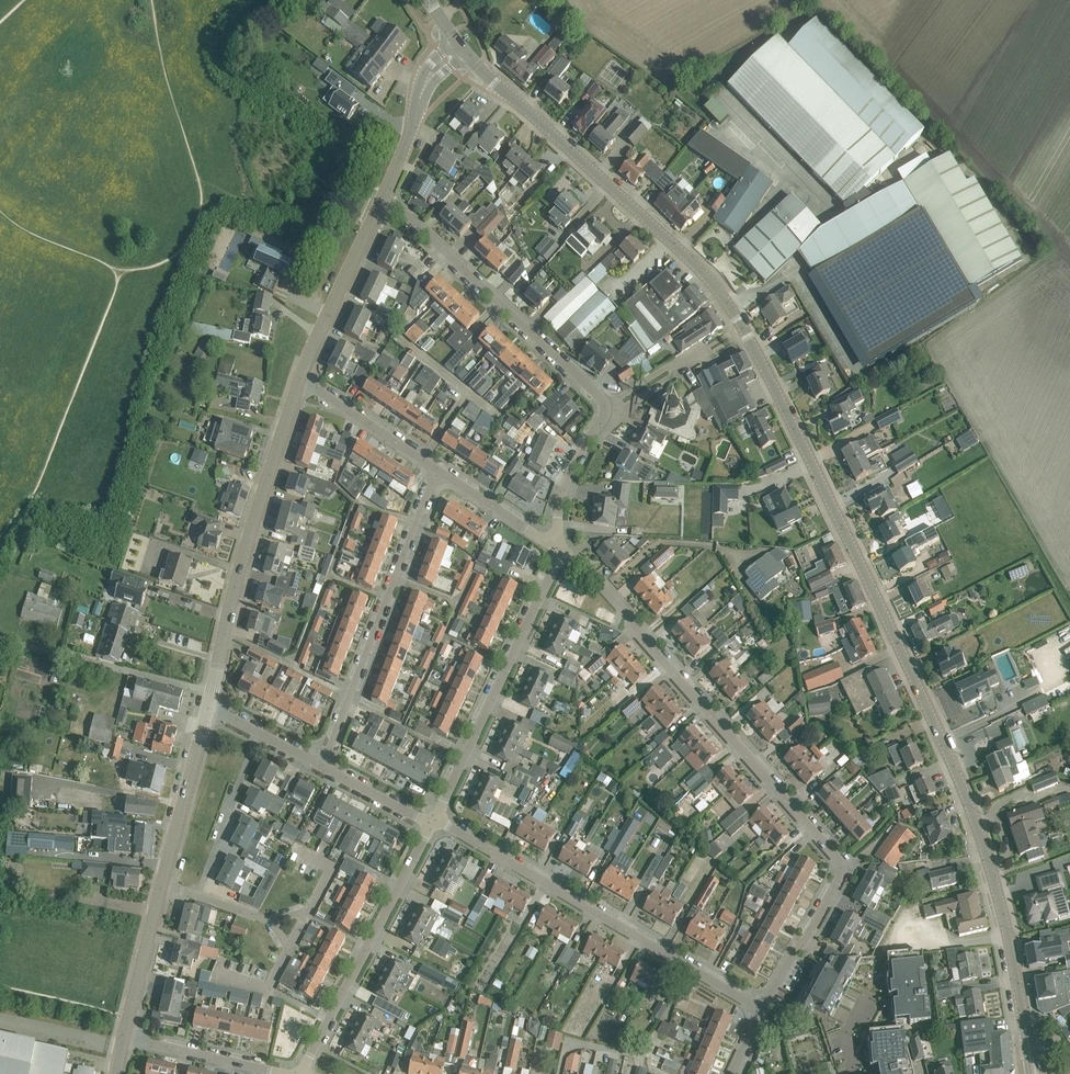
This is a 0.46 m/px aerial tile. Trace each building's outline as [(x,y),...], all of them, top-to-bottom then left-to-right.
[(323,1),(317,8),(326,16),(321,23),(338,36),(339,34),(349,21),(337,12),(328,5),(323,1)] [(344,4),(337,12),(349,21),(354,15),(356,13),(344,3),(344,4)] [(349,21),(339,34),(360,49),(362,46),(363,46),(370,37),(371,37),(365,32),(353,23),(349,21)] [(728,85),(845,206),(845,209),(850,214),(854,215),(860,209),(862,210),(867,204),(871,201),(870,198),(863,191),(924,131),(816,21),(789,47),(778,36),(728,85)] [(362,46),(360,49),(386,69),(407,41),(387,25),(375,41),(368,50),(363,46),(362,46)] [(559,34),(549,46),(555,52),(566,40),(559,34)] [(528,56),(505,36),(495,48),(509,60),(504,66),(525,84),(536,72),(523,60),(528,56)] [(556,55),(546,46),(533,61),(540,67),(543,70),(556,55)] [(356,54),(345,68),(351,73),(371,88),(386,69),(360,49),(356,54)] [(557,81),(553,86),(546,95),(559,106),(571,92),(564,86),(569,79),(564,74),(570,66),(563,60),(550,76),(557,81)] [(321,61),(316,67),(324,74),(329,67),(321,61)] [(332,72),(325,82),(333,88),(340,93),(330,106),(348,119),(358,106),(350,99),(357,90),(332,72)] [(593,81),(584,92),(591,98),(599,89),(593,82),(594,81),(593,81)] [(718,99),(709,108),(723,123),(732,114),(718,99)] [(593,104),(592,104),(578,121),(578,120),(576,122),(577,122),(573,127),(584,136),(594,123),(596,124),(607,111),(595,101),(593,104)] [(456,118),(449,126),(455,132),(457,130),(463,136),(469,129),(469,130),(480,118),(473,112),(474,111),(467,106),(456,118)] [(621,109),(608,123),(602,130),(601,128),(590,141),(604,154),(615,141),(612,138),(625,124),(625,123),(630,117),(621,109)] [(638,123),(625,138),(635,147),(648,132),(652,127),(642,118),(638,123)] [(477,134),(470,142),(469,144),(475,150),(479,145),(490,154),(504,139),(493,129),(483,139),(477,134)] [(459,143),(446,136),(441,144),(459,154),(465,147),(458,144),(459,143)] [(459,154),(441,144),(430,164),(450,175),(457,163),(474,172),(481,166),(459,154)] [(513,180),(529,162),(517,150),(502,166),(514,176),(512,179),(513,180)] [(631,161),(627,165),(620,173),(634,186),(645,175),(649,178),(656,184),(665,174),(644,155),(635,164),(631,161)] [(923,213),(816,274),(870,366),(976,305),(969,291),(976,287),(1021,260),(974,179),(967,184),(950,156),(905,183),(923,213)] [(529,162),(513,180),(523,189),(531,180),(533,182),(541,172),(529,162)] [(710,164),(703,171),(707,176),(715,169),(710,164)] [(739,184),(714,220),(734,233),(770,182),(750,169),(738,184),(739,184)] [(473,174),(455,190),(460,196),(478,179),(473,174)] [(437,188),(422,179),(413,195),(426,202),(431,193),(440,198),(440,201),(443,202),(450,194),(455,185),(442,178),(437,188)] [(655,205),(668,218),(690,196),(685,190),(683,192),(669,178),(660,188),(666,194),(655,205)] [(923,213),(905,183),(867,204),(862,210),(860,209),(854,215),(850,214),(822,230),(797,253),(813,275),(923,213)] [(690,196),(668,218),(681,231),(702,211),(694,203),(696,201),(695,200),(700,195),(696,191),(690,196)] [(566,195),(559,203),(556,207),(549,215),(552,218),(549,221),(559,229),(562,225),(565,228),(572,221),(569,218),(579,207),(566,195)] [(716,214),(726,201),(718,195),(708,207),(716,214)] [(733,248),(733,249),(765,284),(765,283),(823,230),(791,196),(734,249),(733,248)] [(451,228),(462,216),(470,207),(464,201),(456,211),(451,206),(440,218),(451,228)] [(467,220),(462,216),(451,228),(461,237),(471,225),(473,227),(480,219),(479,218),(481,216),(488,222),(499,210),(492,204),(486,210),(483,207),(475,215),(471,216),(467,220)] [(487,261),(497,250),(502,245),(492,235),(498,228),(503,233),(510,226),(503,207),(499,210),(488,222),(477,233),(485,240),(475,250),(487,261)] [(593,231),(585,223),(565,244),(581,259),(588,251),(592,256),(604,244),(606,246),(612,240),(609,238),(611,236),(598,225),(593,231)] [(255,248),(247,267),(259,273),(253,285),(274,294),(282,276),(287,279),(293,266),(280,259),(261,250),(264,243),(252,237),(249,245),(255,248)] [(634,263),(645,252),(632,239),(615,255),(621,262),(627,256),(634,263)] [(384,253),(399,260),(413,267),(419,260),(402,252),(405,247),(390,240),(384,253)] [(546,250),(545,249),(540,256),(548,263),(560,249),(552,242),(546,250)] [(502,245),(497,250),(487,261),(498,272),(509,261),(508,260),(513,255),(502,245)] [(393,272),(399,260),(384,253),(378,265),(393,272)] [(601,264),(610,273),(610,274),(616,268),(606,258),(601,264)] [(428,269),(419,260),(413,267),(417,270),(412,276),(417,281),(428,269)] [(513,271),(506,278),(510,281),(514,285),(521,277),(530,286),(531,286),(523,262),(522,261),(513,271)] [(601,264),(588,277),(596,285),(610,273),(601,264)] [(417,270),(413,267),(408,272),(412,276),(417,270)] [(666,270),(616,313),(618,315),(630,329),(628,330),(633,337),(645,353),(670,334),(702,309),(704,312),(711,307),(695,286),(690,290),(689,289),(684,288),(683,289),(666,270)] [(215,272),(213,278),(215,279),(225,283),(227,278),(225,277),(217,273),(215,272)] [(382,294),(405,305),(408,297),(386,287),(389,281),(373,274),(367,287),(382,294)] [(618,309),(588,278),(544,318),(572,350),(618,309)] [(420,309),(431,297),(436,302),(449,288),(439,279),(428,291),(419,283),(410,306),(415,310),(418,307),(420,309)] [(552,296),(538,283),(536,286),(537,287),(526,298),(533,304),(532,307),(535,310),(538,309),(539,310),(541,308),(541,309),(543,307),(542,307),(547,301),(549,299),(552,296)] [(376,306),(382,294),(367,287),(361,299),(376,306)] [(767,309),(763,311),(768,319),(773,327),(787,318),(786,316),(798,309),(794,304),(797,302),(794,298),(795,297),(790,287),(764,303),(767,309)] [(459,298),(449,288),(436,302),(446,312),(459,298)] [(258,293),(254,311),(269,314),(273,296),(258,293)] [(470,307),(459,298),(436,323),(440,327),(450,315),(457,321),(470,307)] [(403,305),(399,314),(390,310),(387,317),(399,323),(407,307),(403,305)] [(458,353),(469,341),(462,335),(480,317),(470,307),(457,321),(450,329),(456,334),(447,343),(455,351),(458,353)] [(357,309),(351,321),(365,328),(371,316),(357,309)] [(409,310),(402,323),(410,326),(416,313),(409,310)] [(722,327),(712,311),(702,317),(701,316),(682,328),(686,334),(675,342),(672,344),(679,354),(682,352),(711,333),(712,334),(722,327)] [(257,323),(246,321),(244,334),(235,332),(233,341),(250,344),(251,336),(269,339),(272,323),(257,320),(257,323)] [(359,341),(365,328),(351,321),(345,334),(359,341)] [(415,325),(406,336),(405,336),(415,345),(426,334),(415,325)] [(379,336),(384,339),(390,341),(394,333),(383,327),(379,336)] [(469,341),(458,353),(465,359),(465,360),(474,350),(478,354),(484,347),(490,353),(503,339),(492,329),(475,347),(469,341)] [(795,341),(784,347),(793,364),(809,355),(805,347),(807,345),(800,331),(792,335),(795,341)] [(376,342),(381,345),(384,339),(379,336),(376,342)] [(594,342),(580,356),(587,363),(586,364),(592,370),(593,368),(600,375),(616,359),(625,368),(628,366),(632,363),(643,355),(645,353),(633,337),(619,353),(614,348),(610,352),(603,346),(601,348),(594,342)] [(503,339),(490,353),(495,357),(490,362),(495,367),(513,348),(503,339)] [(212,345),(207,342),(195,363),(201,365),(212,345)] [(355,350),(340,343),(335,356),(349,362),(353,354),(370,363),(365,370),(371,373),(376,366),(381,357),(357,345),(355,350)] [(495,367),(505,375),(523,357),(513,348),(495,367)] [(384,353),(376,366),(384,371),(388,368),(389,367),(392,369),(388,375),(392,378),(401,365),(384,353)] [(401,365),(392,378),(400,383),(416,358),(409,353),(401,365)] [(720,366),(697,377),(708,399),(699,404),(702,408),(708,421),(714,418),(720,431),(744,420),(743,417),(757,410),(744,385),(752,381),(754,375),(752,371),(753,371),(744,353),(731,360),(731,361),(720,366)] [(235,359),(222,355),(218,372),(231,375),(235,359)] [(632,363),(628,366),(629,368),(634,375),(635,374),(639,380),(654,371),(643,355),(632,363)] [(349,362),(335,356),(328,368),(343,375),(345,371),(358,377),(354,385),(360,389),(371,373),(365,370),(349,362)] [(523,357),(505,375),(505,376),(510,371),(516,376),(505,388),(509,391),(533,366),(523,357)] [(463,364),(454,373),(454,374),(462,381),(471,371),(463,364)] [(543,375),(533,366),(509,391),(496,405),(501,410),(512,399),(510,398),(524,384),(530,389),(543,375)] [(825,367),(823,368),(813,373),(817,379),(808,383),(816,399),(830,392),(824,379),(830,376),(825,367)] [(418,378),(426,384),(433,373),(424,368),(418,378)] [(629,368),(617,376),(621,383),(634,375),(629,368)] [(467,384),(473,389),(483,378),(477,372),(467,384)] [(433,373),(426,384),(423,389),(431,395),(441,379),(433,373)] [(553,385),(543,375),(530,389),(523,397),(533,406),(553,385)] [(263,385),(253,382),(247,381),(247,382),(219,376),(216,389),(231,392),(232,389),(244,392),(243,400),(239,399),(237,409),(249,412),(251,402),(259,404),(263,385)] [(492,386),(483,378),(473,389),(482,397),(492,386)] [(363,391),(378,401),(385,390),(371,380),(363,391)] [(385,390),(378,401),(391,410),(398,399),(385,390)] [(398,399),(391,410),(404,419),(417,400),(419,396),(412,391),(404,403),(398,399)] [(565,398),(563,399),(561,397),(562,396),(557,391),(543,406),(551,413),(548,415),(561,427),(578,410),(565,398)] [(832,430),(834,435),(851,427),(847,419),(851,417),(849,413),(856,409),(854,407),(865,401),(860,391),(834,405),(837,412),(826,418),(829,424),(827,425),(830,431),(832,430)] [(449,397),(441,392),(437,399),(445,404),(449,397)] [(652,416),(648,424),(693,442),(696,435),(693,428),(702,408),(699,404),(693,393),(677,403),(676,402),(675,402),(674,402),(672,402),(671,402),(669,403),(668,404),(667,405),(666,406),(665,408),(665,409),(665,410),(665,411),(665,412),(665,414),(652,408),(649,415),(652,416)] [(417,400),(404,419),(418,428),(425,417),(419,413),(422,408),(424,405),(417,400)] [(471,402),(462,415),(475,424),(484,412),(471,402)] [(896,409),(875,420),(880,431),(902,420),(896,409)] [(765,410),(755,415),(745,420),(753,435),(755,434),(763,448),(775,442),(764,420),(769,418),(765,410)] [(484,412),(475,424),(489,433),(497,422),(484,412)] [(535,415),(527,424),(532,429),(536,432),(544,422),(535,415)] [(439,426),(425,417),(418,428),(431,437),(439,426)] [(520,432),(524,427),(512,417),(508,423),(513,427),(520,432)] [(306,434),(319,438),(326,440),(328,433),(321,431),(324,422),(312,418),(306,434)] [(459,418),(454,426),(463,432),(468,424),(459,418)] [(209,422),(203,441),(217,445),(215,450),(245,459),(248,449),(239,446),(242,438),(250,441),(253,431),(224,422),(222,427),(209,422)] [(644,433),(638,430),(631,444),(650,454),(655,443),(662,446),(667,436),(647,426),(644,433)] [(513,427),(507,436),(514,441),(520,432),(513,427)] [(442,444),(456,453),(463,442),(458,439),(462,433),(453,428),(450,433),(449,433),(442,444)] [(499,448),(503,442),(507,435),(499,430),(494,438),(497,440),(494,445),(499,448)] [(340,445),(347,447),(351,434),(344,432),(340,445)] [(972,432),(964,437),(971,448),(978,443),(972,432)] [(319,438),(306,434),(302,449),(314,453),(334,460),(342,462),(347,447),(340,445),(338,444),(335,452),(316,445),(319,438)] [(852,447),(842,452),(846,459),(844,461),(846,465),(849,465),(849,467),(865,459),(882,450),(875,436),(873,435),(870,435),(856,442),(858,444),(852,447)] [(507,436),(503,442),(510,447),(514,441),(507,436)] [(556,442),(546,438),(542,436),(530,462),(544,468),(551,454),(556,442)] [(361,458),(366,462),(374,451),(361,442),(349,459),(357,464),(361,458)] [(456,453),(470,462),(477,451),(463,442),(456,453)] [(912,454),(908,447),(893,455),(897,462),(893,464),(899,474),(917,462),(916,459),(912,454)] [(196,449),(191,461),(203,466),(208,454),(196,449)] [(314,453),(302,449),(296,465),(309,469),(314,453)] [(374,451),(366,462),(380,471),(388,460),(374,451)] [(470,462),(484,471),(491,461),(477,451),(470,462)] [(639,460),(625,452),(616,467),(621,469),(613,482),(645,483),(654,483),(658,476),(651,472),(653,470),(645,465),(644,468),(637,464),(639,460)] [(516,459),(506,474),(513,479),(523,463),(516,459)] [(764,469),(767,476),(787,466),(784,459),(764,469)] [(865,459),(849,467),(856,481),(872,473),(879,469),(876,462),(868,466),(865,459)] [(342,462),(334,460),(331,470),(339,472),(342,462)] [(388,460),(380,471),(377,476),(391,485),(394,480),(401,469),(388,460)] [(504,469),(491,461),(484,471),(497,480),(504,469)] [(415,479),(401,469),(394,480),(408,490),(415,479)] [(764,469),(757,472),(760,478),(767,476),(764,469)] [(339,483),(347,491),(356,478),(345,470),(339,483)] [(701,485),(706,475),(696,470),(692,478),(693,478),(691,482),(696,484),(701,485)] [(230,478),(215,473),(216,480),(228,484),(230,478)] [(304,499),(307,491),(323,496),(327,482),(306,475),(304,481),(292,477),(287,493),(304,499)] [(540,490),(544,483),(537,478),(532,485),(518,476),(509,489),(531,503),(540,490)] [(356,478),(347,491),(356,500),(366,485),(356,478)] [(917,482),(907,487),(909,491),(908,491),(910,496),(911,496),(913,500),(923,495),(921,491),(922,491),(920,486),(919,486),(917,482)] [(630,485),(627,484),(616,483),(613,501),(595,499),(593,508),(596,508),(593,524),(614,527),(617,509),(626,510),(630,485)] [(241,488),(231,485),(228,494),(233,496),(229,506),(223,504),(221,511),(241,518),(250,491),(241,488)] [(713,514),(727,515),(728,500),(738,500),(738,487),(714,486),(713,514)] [(365,496),(371,499),(376,490),(370,487),(365,496)] [(679,488),(653,487),(653,498),(678,499),(679,488)] [(410,491),(405,500),(411,504),(415,495),(410,491)] [(771,514),(779,530),(781,529),(782,532),(791,528),(790,525),(801,520),(793,503),(791,504),(785,491),(771,498),(777,511),(771,514)] [(882,491),(865,499),(872,513),(878,510),(881,517),(896,510),(893,503),(889,504),(882,491)] [(378,504),(382,498),(375,494),(371,500),(378,504)] [(382,498),(378,504),(386,509),(390,504),(382,498)] [(443,516),(455,524),(464,511),(452,503),(443,516)] [(280,519),(299,524),(301,517),(313,521),(316,508),(302,504),(301,510),(283,505),(280,519)] [(360,505),(355,517),(362,520),(366,508),(360,505)] [(467,532),(476,519),(464,511),(455,524),(467,532)] [(887,545),(906,536),(899,523),(902,522),(899,514),(889,519),(892,524),(880,530),(887,545)] [(222,534),(218,532),(221,525),(196,516),(193,524),(200,527),(197,535),(201,536),(198,545),(209,549),(210,547),(217,550),(222,534)] [(362,520),(355,517),(351,529),(357,531),(362,520)] [(383,517),(378,531),(393,536),(398,523),(383,517)] [(291,544),(301,546),(316,551),(319,537),(297,531),(299,524),(280,519),(276,532),(293,537),(291,544)] [(488,527),(476,519),(467,532),(468,532),(473,536),(479,540),(480,538),(481,536),(486,529),(487,528),(488,527)] [(451,533),(439,528),(436,534),(449,539),(451,533)] [(909,551),(893,558),(900,573),(916,565),(912,558),(917,556),(915,552),(918,551),(939,540),(933,528),(906,542),(909,551)] [(378,531),(373,544),(388,550),(393,536),(378,531)] [(451,542),(458,546),(462,540),(455,535),(451,542)] [(645,537),(636,546),(640,550),(649,541),(645,537)] [(602,540),(594,546),(599,551),(597,553),(606,563),(621,549),(612,539),(606,545),(602,540)] [(357,544),(346,540),(343,548),(354,552),(357,544)] [(465,550),(469,544),(468,544),(463,540),(462,540),(458,546),(465,550)] [(428,554),(443,560),(448,547),(433,541),(428,554)] [(373,544),(368,557),(383,563),(388,550),(373,544)] [(813,591),(833,582),(829,572),(846,565),(837,545),(820,553),(824,561),(815,565),(817,569),(804,575),(810,587),(807,588),(808,593),(813,591)] [(299,553),(298,557),(313,561),(316,551),(301,546),(299,553)] [(488,566),(488,567),(507,576),(512,564),(523,569),(530,554),(518,548),(517,550),(511,547),(509,546),(503,560),(502,562),(492,558),(492,559),(488,566)] [(268,561),(283,565),(286,558),(292,560),(294,554),(287,552),(287,551),(272,547),(268,561)] [(675,555),(667,547),(651,561),(658,570),(675,555)] [(621,549),(606,563),(615,573),(630,560),(630,559),(629,558),(621,549)] [(940,557),(935,560),(938,566),(951,560),(947,552),(939,556),(940,557)] [(423,568),(437,573),(443,560),(428,554),(423,568)] [(774,579),(775,578),(783,572),(769,554),(745,573),(754,583),(750,586),(762,602),(772,594),(772,593),(780,586),(774,579)] [(191,562),(181,559),(170,555),(167,565),(171,567),(166,583),(183,588),(191,562)] [(327,575),(332,556),(329,555),(324,575),(327,575)] [(378,576),(383,563),(368,557),(366,563),(343,555),(340,562),(363,570),(378,576)] [(792,559),(786,562),(790,569),(791,569),(795,567),(795,566),(792,559)] [(283,565),(268,561),(264,574),(278,578),(276,585),(289,589),(296,591),(300,576),(290,573),(291,567),(283,565)] [(468,561),(465,569),(472,572),(475,565),(468,561)] [(477,563),(474,571),(486,576),(489,569),(477,563)] [(953,565),(941,571),(945,578),(957,572),(953,565)] [(432,587),(437,573),(423,568),(418,581),(432,587)] [(459,582),(465,585),(471,572),(465,569),(461,576),(457,574),(454,580),(459,582)] [(1030,569),(1013,573),(1014,579),(1032,575),(1030,569)] [(43,570),(40,578),(54,582),(56,574),(43,570)] [(373,589),(378,576),(363,570),(360,576),(353,574),(351,580),(358,582),(358,584),(373,589)] [(145,582),(114,572),(111,581),(119,584),(115,598),(142,607),(147,590),(143,589),(144,586),(145,582)] [(474,583),(480,586),(484,578),(477,575),(474,583)] [(657,582),(651,575),(635,590),(646,603),(659,591),(654,586),(657,582)] [(498,593),(512,600),(518,587),(504,580),(498,593)] [(462,592),(465,585),(459,582),(455,589),(462,592)] [(669,582),(665,586),(670,591),(674,588),(669,582)] [(477,592),(480,586),(474,583),(468,595),(478,599),(481,593),(477,592)] [(841,591),(836,593),(839,600),(844,598),(850,612),(867,605),(858,583),(857,583),(841,590),(841,591)] [(923,585),(909,591),(917,607),(931,601),(926,592),(929,591),(925,584),(923,585)] [(287,597),(289,589),(276,585),(274,591),(260,587),(256,603),(271,607),(272,601),(280,603),(282,595),(287,597)] [(702,591),(703,592),(681,611),(687,619),(672,632),(683,645),(696,634),(703,628),(692,615),(696,611),(697,611),(710,600),(706,595),(711,590),(708,586),(702,591)] [(829,596),(826,588),(814,593),(810,594),(812,602),(829,596)] [(327,590),(324,598),(331,601),(334,593),(327,590)] [(664,598),(659,592),(659,591),(646,603),(657,616),(674,601),(668,594),(664,598)] [(61,602),(29,593),(21,618),(57,629),(63,610),(59,609),(61,602)] [(498,593),(492,606),(506,612),(512,600),(498,593)] [(354,594),(349,607),(364,613),(369,600),(354,594)] [(423,613),(431,616),(436,604),(428,600),(428,599),(413,594),(408,607),(423,613)] [(506,612),(492,606),(489,612),(475,605),(478,599),(468,595),(462,607),(469,611),(486,619),(500,625),(506,612)] [(331,601),(324,598),(321,605),(328,608),(331,601)] [(306,610),(316,609),(315,599),(305,599),(306,610)] [(793,617),(810,616),(809,602),(793,603),(793,617)] [(943,611),(938,604),(928,609),(931,617),(943,611)] [(115,605),(111,618),(108,618),(104,631),(107,632),(99,658),(118,664),(128,634),(132,635),(139,613),(115,605)] [(349,607),(344,620),(358,626),(364,613),(349,607)] [(403,621),(418,626),(423,613),(408,607),(403,621)] [(469,611),(462,607),(458,615),(465,618),(469,611)] [(561,617),(553,634),(568,641),(572,631),(576,633),(580,626),(578,625),(580,622),(582,617),(571,612),(567,620),(561,617)] [(82,615),(75,613),(71,625),(82,629),(84,622),(81,621),(82,615)] [(263,619),(253,616),(249,632),(262,635),(270,637),(274,623),(279,624),(281,617),(265,613),(263,619)] [(927,628),(925,623),(912,630),(920,647),(932,641),(941,637),(941,636),(959,627),(960,623),(957,616),(953,615),(927,628)] [(317,617),(314,624),(321,627),(324,620),(317,617)] [(582,617),(580,622),(587,626),(589,620),(582,617)] [(353,640),(358,626),(344,620),(337,618),(332,632),(353,640)] [(486,619),(480,632),(494,638),(500,625),(486,619)] [(464,624),(456,621),(456,620),(451,631),(459,635),(464,624)] [(834,620),(816,625),(819,637),(837,631),(834,620)] [(841,643),(844,648),(868,637),(860,620),(845,627),(850,638),(845,640),(845,641),(841,643)] [(403,621),(398,634),(412,640),(418,626),(403,621)] [(321,627),(314,624),(311,632),(318,634),(321,627)] [(436,634),(443,637),(447,629),(440,626),(436,634)] [(611,640),(613,629),(603,628),(601,639),(611,640)] [(713,645),(718,652),(730,641),(718,628),(712,634),(718,641),(713,645)] [(333,647),(348,653),(353,640),(332,632),(327,645),(333,647)] [(494,638),(480,632),(477,638),(470,635),(468,640),(475,644),(474,645),(488,651),(494,638)] [(393,648),(407,653),(412,640),(398,634),(393,648)] [(423,634),(420,642),(428,646),(432,637),(423,634)] [(443,637),(436,634),(432,642),(439,645),(443,637)] [(553,634),(544,651),(560,658),(565,647),(590,660),(593,653),(568,641),(553,634)] [(702,640),(696,634),(683,645),(695,658),(711,643),(705,637),(702,640)] [(727,644),(736,654),(746,645),(737,635),(727,644)] [(868,637),(844,648),(847,655),(856,651),(861,661),(876,654),(868,637)] [(287,648),(272,640),(267,649),(282,657),(287,648)] [(763,640),(758,644),(763,650),(768,647),(763,640)] [(593,642),(588,651),(593,653),(599,655),(603,648),(593,642)] [(313,645),(307,643),(304,651),(311,653),(313,645)] [(453,648),(445,644),(440,655),(448,659),(453,648)] [(313,645),(311,653),(343,666),(348,653),(333,647),(332,652),(313,645)] [(613,680),(616,678),(619,674),(634,661),(622,647),(607,660),(611,665),(605,671),(613,680)] [(402,667),(407,653),(393,648),(387,661),(402,667)] [(271,659),(251,649),(247,655),(260,662),(261,662),(268,665),(271,659)] [(937,665),(943,678),(964,668),(956,649),(937,657),(940,663),(937,665)] [(304,651),(299,664),(306,666),(310,653),(304,651)] [(467,660),(463,667),(477,674),(483,661),(469,654),(469,655),(462,651),(460,657),(467,660)] [(424,660),(431,663),(434,655),(427,652),(424,660)] [(587,667),(585,669),(592,676),(606,663),(600,656),(587,667)] [(338,679),(343,666),(322,658),(315,676),(322,679),(324,674),(338,679)] [(271,659),(268,665),(275,669),(278,663),(271,659)] [(581,664),(569,659),(564,670),(576,677),(579,675),(580,674),(587,667),(581,665),(581,664)] [(431,663),(424,660),(420,668),(427,671),(431,663)] [(710,675),(721,688),(734,676),(728,670),(732,667),(726,660),(710,675)] [(382,675),(397,680),(402,667),(387,661),(382,675)] [(619,674),(616,678),(620,683),(623,680),(623,681),(627,677),(634,686),(647,675),(634,661),(619,674)] [(54,662),(53,669),(59,671),(61,664),(54,662)] [(239,690),(252,696),(259,682),(251,679),(257,667),(248,662),(242,674),(246,676),(239,690)] [(843,679),(838,663),(803,676),(808,691),(843,679)] [(446,675),(471,686),(477,674),(463,667),(461,673),(450,667),(449,668),(447,674),(446,675)] [(871,667),(861,672),(840,682),(856,715),(876,705),(883,721),(904,711),(884,670),(875,675),(871,667)] [(286,675),(293,679),(296,673),(289,669),(286,675)] [(527,687),(543,694),(548,684),(551,685),(555,678),(536,669),(527,687)] [(576,677),(564,670),(558,682),(576,690),(576,677)] [(767,671),(758,680),(763,686),(773,678),(767,671)] [(994,671),(982,676),(957,688),(965,706),(979,699),(980,699),(981,699),(980,696),(990,692),(989,690),(1000,685),(994,671)] [(283,695),(276,709),(289,716),(296,702),(291,699),(303,677),(296,673),(293,679),(284,696),(283,695)] [(382,675),(377,688),(392,694),(397,680),(382,675)] [(454,687),(451,692),(465,699),(471,686),(446,675),(443,682),(454,687)] [(739,682),(734,676),(721,688),(732,700),(749,686),(743,679),(739,682)] [(415,678),(411,686),(418,689),(422,681),(415,678)] [(616,678),(613,680),(611,682),(615,687),(620,683),(616,678)] [(131,710),(131,711),(157,718),(160,708),(178,712),(184,691),(138,680),(133,700),(124,697),(121,708),(131,710)] [(276,680),(271,689),(264,703),(276,709),(283,695),(279,693),(284,684),(276,680)] [(252,696),(264,703),(271,689),(259,682),(252,696)] [(321,693),(324,687),(314,682),(311,688),(321,693)] [(418,689),(411,686),(408,694),(415,697),(418,689)] [(333,692),(324,687),(321,693),(330,698),(333,692)] [(547,696),(543,694),(527,687),(519,704),(535,711),(540,700),(543,702),(547,696)] [(657,712),(670,701),(657,687),(642,700),(648,706),(650,704),(657,712)] [(389,701),(392,694),(377,688),(372,702),(387,707),(387,706),(395,710),(397,704),(389,701)] [(437,692),(433,699),(440,702),(443,695),(437,692)] [(445,705),(459,712),(465,699),(451,692),(445,705)] [(630,701),(624,695),(614,703),(620,710),(630,701)] [(1042,696),(1022,706),(1027,716),(1047,706),(1042,696)] [(830,697),(808,698),(809,714),(809,716),(831,714),(830,697)] [(595,698),(588,704),(593,709),(595,708),(592,705),(597,700),(595,698)] [(633,698),(630,701),(619,710),(626,719),(640,706),(633,698)] [(430,707),(437,710),(440,703),(440,702),(433,699),(430,707)] [(759,730),(772,719),(785,707),(782,703),(779,706),(773,699),(766,705),(764,702),(747,717),(759,730)] [(670,701),(657,712),(654,714),(667,729),(682,715),(670,701)] [(289,716),(301,723),(309,709),(296,702),(289,716)] [(557,702),(554,708),(568,715),(571,708),(557,702)] [(445,705),(439,718),(453,725),(459,712),(445,705)] [(322,716),(309,709),(301,723),(314,729),(322,716)] [(403,715),(392,711),(389,717),(400,721),(403,715)] [(353,750),(366,756),(379,731),(378,731),(384,720),(372,713),(368,721),(374,724),(366,739),(361,736),(353,750)] [(116,720),(95,714),(89,739),(110,745),(116,720)] [(775,716),(772,719),(759,730),(770,743),(786,728),(785,726),(775,716)] [(796,716),(785,726),(786,728),(794,736),(798,732),(805,726),(796,716)] [(136,733),(174,743),(178,729),(159,724),(160,720),(152,718),(150,727),(139,724),(136,733)] [(453,725),(439,718),(436,725),(429,721),(427,725),(419,722),(415,731),(431,738),(428,736),(431,729),(433,730),(433,731),(447,737),(453,725)] [(503,739),(517,746),(522,737),(526,739),(530,731),(511,722),(503,739)] [(682,747),(686,744),(693,752),(705,741),(693,727),(677,741),(682,747)] [(400,728),(395,737),(403,741),(404,739),(408,733),(400,728)] [(384,734),(379,731),(366,756),(377,762),(384,748),(378,745),(384,734)] [(654,741),(659,747),(669,738),(664,732),(654,741)] [(794,736),(793,737),(798,743),(803,739),(798,732),(794,736)] [(174,743),(136,733),(134,742),(154,747),(153,751),(170,756),(174,743)] [(554,735),(549,745),(569,756),(575,745),(554,735)] [(124,741),(114,739),(112,745),(122,748),(124,741)] [(388,769),(400,774),(407,761),(401,758),(410,742),(404,739),(403,741),(396,755),(388,769)] [(509,763),(514,753),(518,755),(521,749),(522,748),(517,746),(503,739),(494,756),(509,763)] [(987,761),(993,776),(1016,767),(1017,766),(1010,750),(1014,748),(1010,740),(995,745),(999,756),(987,761)] [(705,741),(693,752),(690,755),(690,756),(694,761),(698,758),(706,766),(718,756),(705,741)] [(654,742),(647,748),(651,752),(658,746),(654,742)] [(105,744),(103,755),(104,758),(109,759),(112,746),(105,744)] [(122,748),(112,745),(112,746),(109,759),(119,761),(122,748)] [(653,752),(665,766),(674,759),(662,745),(653,752)] [(796,772),(809,761),(803,754),(807,751),(801,745),(784,759),(796,772)] [(815,755),(819,751),(815,746),(811,750),(815,755)] [(898,746),(889,750),(895,766),(905,762),(909,771),(923,764),(915,747),(901,753),(898,746)] [(827,760),(838,773),(852,760),(841,747),(827,760)] [(388,769),(396,755),(384,748),(377,762),(388,769)] [(407,761),(400,774),(412,781),(427,752),(421,748),(412,764),(407,761)] [(819,751),(815,755),(820,760),(824,756),(819,751)] [(436,756),(427,752),(412,781),(424,787),(431,773),(425,770),(428,765),(431,766),(436,756)] [(439,756),(447,762),(450,757),(442,752),(439,756)] [(574,753),(560,776),(568,780),(582,757),(574,753)] [(814,767),(809,761),(796,772),(807,785),(824,770),(818,764),(814,767)] [(265,763),(254,784),(268,792),(275,778),(285,783),(281,790),(288,793),(290,789),(295,780),(265,763)] [(131,764),(127,780),(134,781),(132,787),(143,790),(160,795),(166,773),(149,768),(148,769),(131,764)] [(530,773),(518,767),(513,776),(535,787),(539,778),(543,780),(547,771),(534,765),(530,773)] [(1020,777),(1016,767),(993,776),(999,790),(1013,785),(1012,781),(1020,777)] [(721,784),(729,793),(741,782),(729,768),(714,781),(719,786),(721,784)] [(889,770),(868,779),(880,792),(883,791),(896,786),(889,770)] [(691,790),(703,779),(695,771),(684,782),(691,790)] [(602,774),(599,779),(608,785),(611,780),(602,774)] [(1054,775),(1030,783),(1034,793),(1059,785),(1058,783),(1056,774),(1054,775)] [(486,775),(478,792),(492,799),(497,789),(501,791),(505,784),(486,775)] [(32,778),(15,777),(13,777),(11,807),(12,807),(30,808),(32,778)] [(697,797),(709,787),(703,779),(691,790),(697,797)] [(817,796),(826,806),(839,795),(838,794),(845,788),(838,779),(831,785),(830,785),(817,796)] [(936,794),(929,779),(916,784),(916,785),(909,788),(915,803),(936,794)] [(741,782),(729,793),(726,795),(731,800),(734,798),(741,807),(754,796),(741,782)] [(288,793),(284,801),(285,800),(304,811),(315,790),(302,783),(296,793),(290,789),(288,793)] [(845,788),(838,794),(839,795),(842,799),(849,793),(845,788)] [(895,788),(885,792),(890,803),(900,799),(895,788)] [(284,801),(265,791),(263,796),(252,790),(248,797),(251,798),(246,806),(251,809),(251,810),(253,811),(253,810),(259,813),(262,808),(267,810),(269,807),(278,812),(284,801)] [(478,792),(469,809),(491,819),(494,813),(502,817),(499,823),(509,829),(518,812),(499,802),(498,802),(492,799),(478,792)] [(826,806),(834,815),(847,804),(842,799),(839,795),(826,806)] [(718,815),(730,806),(724,797),(712,807),(718,815)] [(128,799),(126,815),(154,818),(156,805),(146,803),(146,802),(128,799)] [(329,830),(342,805),(330,799),(323,811),(321,810),(314,822),(315,824),(322,828),(323,827),(329,830)] [(706,800),(697,807),(702,813),(711,806),(706,800)] [(879,820),(883,816),(882,815),(890,808),(886,803),(874,815),(879,820)] [(834,815),(842,825),(855,813),(847,804),(834,815)] [(353,811),(342,805),(329,830),(323,841),(329,844),(341,821),(346,824),(353,811)] [(1039,805),(1032,807),(1014,814),(1013,813),(1008,815),(1013,830),(1012,830),(1020,855),(1026,854),(1029,862),(1044,857),(1042,849),(1047,847),(1049,843),(1047,838),(1042,836),(1038,838),(1033,824),(1044,820),(1039,805)] [(904,820),(917,815),(914,807),(901,813),(904,820)] [(757,824),(764,833),(777,822),(764,808),(749,821),(754,827),(757,824)] [(528,816),(517,835),(531,843),(539,829),(542,825),(548,815),(538,809),(532,819),(528,816)] [(577,814),(569,809),(557,828),(565,833),(577,814)] [(339,850),(345,854),(365,817),(353,811),(346,824),(352,827),(347,836),(339,850)] [(942,811),(932,815),(920,820),(923,830),(926,829),(932,846),(952,838),(942,811)] [(92,831),(91,839),(109,840),(153,844),(155,830),(127,827),(128,818),(105,815),(105,813),(93,812),(93,815),(92,825),(92,827),(97,827),(97,831),(92,831)] [(556,815),(550,812),(544,821),(550,825),(556,815)] [(842,825),(851,834),(864,823),(855,813),(842,825)] [(721,825),(726,831),(738,820),(733,814),(721,825)] [(365,817),(345,854),(355,859),(358,854),(354,853),(364,834),(370,837),(377,823),(365,817)] [(239,832),(259,844),(262,838),(267,840),(273,828),(261,821),(258,827),(243,819),(241,824),(243,825),(239,832)] [(738,820),(726,831),(731,837),(744,825),(738,820)] [(579,826),(573,822),(565,834),(572,838),(579,826)] [(777,822),(764,833),(762,835),(767,841),(769,838),(777,847),(789,836),(777,822)] [(378,849),(381,843),(389,829),(377,823),(370,837),(375,840),(369,851),(376,854),(378,849)] [(864,823),(851,834),(859,844),(872,832),(864,823)] [(539,829),(531,843),(545,852),(556,833),(549,829),(542,825),(539,829)] [(875,856),(892,870),(916,839),(899,825),(875,856)] [(287,827),(283,833),(296,840),(299,834),(287,827)] [(381,843),(393,849),(400,835),(389,829),(381,843)] [(312,836),(302,830),(296,841),(306,846),(312,836)] [(632,836),(623,831),(615,844),(610,853),(610,854),(619,859),(632,836)] [(239,832),(232,844),(245,851),(257,857),(260,851),(256,849),(259,844),(239,832)] [(65,837),(37,834),(36,849),(63,852),(65,837)] [(296,840),(284,834),(281,841),(292,847),(296,840)] [(94,840),(93,847),(101,848),(102,840),(94,840)] [(109,840),(108,853),(135,855),(135,857),(152,858),(153,844),(109,840)] [(573,868),(582,853),(586,846),(579,841),(577,845),(570,841),(559,860),(573,868)] [(609,841),(604,849),(610,853),(615,844),(609,841)] [(714,860),(722,853),(714,843),(704,851),(714,860)] [(378,849),(376,854),(381,857),(384,852),(378,849)] [(449,851),(440,868),(455,876),(460,866),(464,868),(468,861),(449,851)] [(582,853),(573,868),(587,877),(598,858),(591,854),(589,857),(582,853)] [(664,858),(662,861),(670,865),(674,858),(668,854),(666,858),(665,858),(664,858)] [(369,866),(369,867),(375,870),(381,858),(375,855),(369,866)] [(795,870),(809,878),(816,866),(796,855),(793,861),(798,864),(795,870)] [(785,856),(781,863),(787,866),(790,860),(785,856)] [(232,858),(225,871),(238,877),(246,882),(252,870),(244,866),(244,865),(232,858)] [(274,864),(262,858),(258,865),(270,871),(274,864)] [(359,881),(356,888),(369,895),(376,882),(363,875),(366,869),(346,859),(339,871),(359,881)] [(661,863),(654,860),(646,874),(653,877),(661,863)] [(653,877),(646,889),(653,894),(655,890),(656,890),(670,865),(662,861),(661,863),(653,877)] [(115,865),(108,864),(83,862),(81,877),(107,879),(107,878),(113,879),(113,881),(115,882),(114,888),(127,890),(128,886),(139,888),(141,873),(123,871),(123,872),(114,871),(115,865)] [(270,871),(258,865),(253,874),(265,880),(270,871)] [(861,887),(876,895),(880,887),(886,890),(888,886),(890,887),(898,873),(883,865),(876,877),(869,873),(861,887)] [(601,885),(615,893),(624,878),(629,870),(622,866),(619,870),(612,866),(601,885)] [(929,869),(918,871),(917,872),(922,890),(932,888),(932,889),(966,881),(962,867),(930,874),(929,869)] [(459,878),(455,876),(440,868),(431,885),(446,893),(452,883),(455,885),(459,878)] [(492,875),(483,870),(475,886),(483,891),(492,875)] [(788,882),(802,890),(809,878),(795,870),(788,882)] [(234,883),(238,877),(225,871),(219,883),(239,894),(242,888),(234,883)] [(786,876),(780,872),(777,877),(784,880),(786,876)] [(1035,897),(1025,900),(1027,910),(1026,910),(1029,924),(1046,919),(1046,923),(1057,920),(1057,918),(1060,917),(1056,903),(1065,901),(1061,888),(1063,887),(1059,873),(1037,879),(1042,896),(1042,898),(1036,900),(1035,897)] [(781,885),(784,880),(777,877),(775,882),(781,885)] [(624,878),(615,893),(630,902),(641,883),(633,879),(631,882),(624,878)] [(719,882),(711,878),(694,906),(702,911),(719,882)] [(498,899),(507,904),(516,889),(500,880),(489,898),(496,902),(498,899)] [(796,903),(802,890),(788,882),(781,894),(796,903)] [(681,883),(673,897),(679,901),(687,887),(681,883)] [(749,893),(753,895),(763,900),(767,893),(753,885),(749,893)] [(341,887),(337,894),(343,898),(347,890),(341,887)] [(872,902),(876,895),(861,887),(854,900),(868,908),(874,911),(877,905),(872,902)] [(369,895),(356,888),(349,900),(362,907),(369,895)] [(503,911),(500,917),(506,920),(513,908),(523,913),(532,899),(516,889),(507,904),(503,911)] [(653,894),(644,910),(658,918),(667,903),(673,893),(665,889),(662,893),(656,890),(655,890),(653,894)] [(343,898),(337,894),(334,902),(340,904),(343,898)] [(796,903),(781,894),(774,907),(789,915),(796,903)] [(976,894),(966,897),(925,906),(925,907),(923,907),(926,919),(946,914),(949,930),(952,929),(953,933),(958,931),(959,936),(988,930),(984,915),(981,915),(976,894)] [(239,902),(254,908),(256,900),(242,895),(239,902)] [(767,896),(764,901),(770,904),(773,900),(772,899),(767,896)] [(342,913),(356,920),(362,907),(349,900),(342,913)] [(759,906),(747,900),(744,906),(757,913),(763,917),(766,912),(760,909),(760,908),(758,907),(759,906)] [(673,907),(667,903),(658,918),(672,927),(683,908),(676,903),(673,907)] [(420,906),(412,922),(430,932),(439,915),(420,906)] [(197,924),(198,924),(199,917),(208,919),(210,913),(187,907),(183,920),(197,924)] [(774,907),(768,919),(782,927),(789,915),(774,907)] [(494,913),(500,917),(503,911),(497,908),(494,913)] [(552,935),(563,917),(547,908),(536,925),(543,929),(541,932),(551,937),(552,935)] [(459,926),(463,918),(447,910),(443,917),(459,926)] [(737,917),(725,911),(720,920),(732,927),(737,917)] [(876,912),(872,919),(887,928),(891,920),(876,912)] [(332,918),(327,915),(324,922),(335,927),(336,925),(349,932),(356,920),(342,913),(339,919),(333,916),(332,918)] [(757,913),(754,918),(760,922),(763,917),(757,913)] [(872,919),(864,915),(860,922),(846,914),(839,927),(853,935),(853,936),(859,939),(865,927),(883,936),(887,928),(872,919)] [(700,943),(709,928),(713,922),(705,917),(704,920),(697,916),(686,935),(700,943)] [(563,917),(552,935),(559,938),(561,935),(570,941),(579,926),(563,917)] [(775,939),(782,927),(768,919),(761,931),(775,939)] [(204,925),(198,924),(197,924),(183,920),(180,933),(200,938),(198,945),(214,949),(215,944),(209,942),(210,937),(201,935),(204,925)] [(426,939),(430,932),(412,922),(403,939),(417,947),(423,937),(426,939)] [(231,933),(245,937),(248,929),(234,924),(231,933)] [(310,926),(306,933),(315,937),(319,930),(310,926)] [(441,926),(436,934),(448,941),(452,933),(441,926)] [(853,935),(839,927),(831,941),(845,949),(842,954),(828,947),(819,962),(847,959),(854,946),(855,945),(849,942),(853,936),(853,935)] [(709,928),(700,943),(714,951),(726,932),(718,928),(716,932),(709,928)] [(321,941),(326,944),(339,951),(346,938),(332,931),(330,936),(319,930),(315,937),(315,938),(321,941)] [(754,943),(769,951),(775,939),(761,931),(754,943)] [(746,932),(743,937),(750,941),(753,936),(746,932)] [(592,954),(601,959),(610,945),(594,935),(583,953),(590,957),(592,954)] [(741,943),(747,946),(750,941),(743,937),(741,943)] [(1025,952),(1025,955),(1027,956),(1028,960),(1026,962),(1027,966),(1029,967),(1029,969),(1048,966),(1047,961),(1065,958),(1067,969),(1069,969),(1069,956),(1066,941),(1060,942),(1059,937),(1040,940),(1041,945),(1026,947),(1026,950),(1025,952)] [(321,941),(315,938),(311,945),(317,948),(321,941)] [(552,948),(556,942),(550,939),(546,944),(552,948)] [(452,946),(439,940),(433,951),(446,958),(452,946)] [(747,956),(762,964),(769,951),(754,943),(747,956)] [(319,956),(333,963),(339,951),(326,944),(319,956)] [(202,948),(189,945),(187,951),(176,949),(172,965),(191,969),(193,960),(198,961),(202,948)] [(601,959),(599,962),(606,966),(608,963),(617,968),(626,954),(610,945),(601,959)] [(532,947),(527,957),(534,960),(539,950),(532,947)] [(567,947),(557,964),(564,968),(574,951),(567,947)] [(960,968),(962,981),(972,979),(972,980),(975,980),(974,979),(977,978),(975,965),(973,966),(972,956),(969,956),(968,949),(968,948),(948,950),(951,969),(960,968)] [(582,956),(574,951),(564,968),(572,973),(582,956)] [(926,999),(922,953),(887,956),(889,975),(887,975),(889,996),(895,995),(896,1002),(891,1002),(893,1016),(895,1016),(895,1024),(910,1023),(910,1025),(931,1023),(929,999),(926,999)] [(326,975),(333,963),(319,956),(316,962),(305,956),(302,962),(326,975)] [(755,976),(762,964),(747,956),(743,963),(738,960),(735,965),(755,976)] [(326,975),(302,962),(293,958),(286,971),(320,988),(326,975)] [(815,1009),(830,1017),(862,958),(831,961),(829,964),(831,965),(828,970),(819,965),(797,1004),(794,1011),(804,1017),(804,1015),(810,1018),(813,1012),(815,1009)] [(383,977),(397,984),(403,975),(407,977),(410,970),(392,960),(383,977)] [(639,981),(648,987),(657,972),(641,963),(630,981),(637,985),(639,981)] [(433,983),(438,973),(423,965),(418,974),(433,983)] [(313,1001),(320,988),(286,971),(280,982),(300,993),(299,994),(313,1001)] [(1034,980),(1038,1010),(1044,1014),(1051,1013),(1058,1010),(1069,1006),(1069,971),(1051,975),(1052,977),(1035,979),(1035,980),(1034,980)] [(657,972),(648,987),(649,987),(647,990),(653,994),(655,990),(664,996),(673,982),(657,972)] [(401,987),(397,984),(383,977),(374,993),(389,1001),(394,991),(398,993),(401,987)] [(447,978),(443,986),(455,992),(459,984),(447,978)] [(189,998),(196,999),(199,984),(188,981),(187,988),(191,989),(189,998)] [(213,998),(215,985),(199,981),(198,989),(203,990),(202,996),(213,998)] [(620,981),(608,1002),(613,1006),(626,985),(620,981)] [(937,991),(951,989),(950,982),(936,984),(937,991)] [(168,984),(164,999),(181,1003),(185,988),(168,984)] [(228,988),(215,985),(213,998),(225,1001),(228,988)] [(238,1004),(241,991),(232,989),(229,1002),(238,1004)] [(938,999),(953,997),(951,989),(937,991),(938,999)] [(241,991),(238,1004),(247,1006),(250,993),(241,991)] [(969,1019),(969,1023),(984,1022),(983,1015),(984,1015),(981,1002),(980,1002),(978,992),(954,996),(956,1007),(965,1006),(967,1019),(969,1019)] [(251,1007),(264,1010),(267,999),(263,998),(263,996),(254,994),(251,1007)] [(494,1007),(495,1000),(482,997),(480,1004),(494,1007)] [(273,998),(272,1005),(281,1007),(283,1000),(273,998)] [(194,1006),(181,1003),(164,999),(161,1014),(165,1015),(164,1021),(181,1025),(182,1019),(178,1017),(179,1011),(192,1014),(194,1006)] [(660,1020),(668,1006),(660,1001),(652,1016),(653,1016),(658,1020),(660,1020)] [(388,1003),(383,1011),(401,1021),(406,1013),(388,1003)] [(209,1013),(206,1030),(218,1033),(222,1016),(216,1014),(217,1007),(211,1006),(209,1013)] [(1058,1010),(1064,1018),(1069,1014),(1069,1006),(1058,1010)] [(714,1017),(710,1025),(726,1032),(732,1018),(711,1009),(709,1014),(710,1015),(714,1017)] [(209,1013),(197,1010),(193,1027),(206,1030),(209,1013)] [(223,1010),(222,1016),(218,1033),(232,1035),(235,1019),(228,1017),(230,1011),(223,1010)] [(354,1031),(369,1039),(374,1029),(378,1031),(382,1024),(363,1014),(354,1031)] [(244,1038),(247,1021),(235,1019),(232,1035),(244,1038)] [(396,1020),(393,1026),(398,1029),(401,1023),(396,1020)] [(726,1032),(710,1025),(708,1030),(704,1028),(703,1030),(698,1028),(699,1025),(687,1020),(683,1028),(698,1034),(721,1044),(726,1032)] [(244,1038),(256,1041),(260,1024),(247,1021),(244,1038)] [(969,1023),(941,1026),(942,1033),(961,1031),(964,1056),(980,1054),(981,1069),(981,1073),(1014,1073),(1015,1073),(1013,1056),(1013,1055),(1012,1055),(1010,1034),(994,1035),(992,1021),(984,1022),(969,1023)] [(669,1025),(664,1022),(658,1032),(668,1037),(671,1031),(675,1033),(678,1026),(670,1022),(669,1025)] [(272,1027),(260,1024),(256,1041),(269,1044),(272,1027)] [(456,1056),(455,1059),(465,1061),(472,1026),(472,1025),(463,1024),(460,1038),(456,1056)] [(410,1027),(405,1039),(410,1042),(416,1030),(410,1027)] [(1061,1032),(1067,1039),(1068,1037),(1069,1036),(1069,1034),(1065,1028),(1063,1030),(1061,1032)] [(898,1073),(897,1070),(908,1069),(905,1029),(867,1032),(870,1068),(876,1067),(877,1073),(880,1073),(902,1073),(898,1073)] [(369,1039),(354,1031),(345,1048),(360,1055),(365,1045),(369,1047),(373,1041),(369,1039)] [(550,1032),(546,1048),(559,1051),(563,1035),(550,1032)] [(423,1036),(415,1033),(408,1048),(415,1052),(423,1036)] [(721,1044),(698,1034),(695,1040),(703,1044),(701,1050),(716,1056),(721,1044)] [(451,1035),(447,1054),(456,1056),(460,1038),(460,1037),(451,1035)] [(919,1036),(909,1039),(915,1061),(925,1058),(920,1043),(923,1042),(926,1038),(925,1036),(919,1036)] [(76,1062),(67,1061),(69,1053),(0,1038),(0,1073),(74,1073),(76,1062)] [(511,1041),(505,1069),(516,1071),(522,1043),(511,1041)] [(400,1045),(397,1050),(402,1053),(406,1048),(400,1045)] [(701,1050),(695,1063),(710,1069),(716,1056),(701,1050)] [(430,1055),(431,1054),(422,1052),(422,1055),(413,1054),(409,1073),(426,1073),(430,1055)] [(579,1072),(582,1056),(569,1053),(566,1070),(579,1072)] [(394,1054),(389,1067),(396,1069),(401,1057),(394,1054)] [(426,1073),(443,1073),(446,1061),(437,1059),(438,1056),(430,1055),(426,1073)] [(487,1060),(485,1069),(487,1070),(495,1071),(498,1057),(491,1056),(490,1061),(487,1060)] [(478,1073),(481,1060),(472,1058),(471,1066),(463,1065),(461,1073),(478,1073)] [(974,1058),(965,1059),(966,1067),(971,1066),(975,1066),(974,1058)] [(666,1060),(663,1065),(678,1071),(681,1066),(666,1060)] [(163,1064),(149,1061),(147,1073),(161,1073),(163,1064)] [(678,1071),(685,1073),(708,1073),(710,1069),(695,1063),(690,1061),(689,1061),(686,1068),(681,1066),(678,1071)] [(950,1061),(940,1064),(942,1071),(934,1073),(935,1073),(953,1073),(950,1061)] [(95,1073),(80,1069),(81,1064),(84,1065),(84,1064),(76,1062),(74,1073),(95,1073)] [(822,1066),(825,1073),(835,1073),(832,1063),(822,1066)] [(163,1064),(161,1073),(175,1073),(177,1067),(163,1064)]
